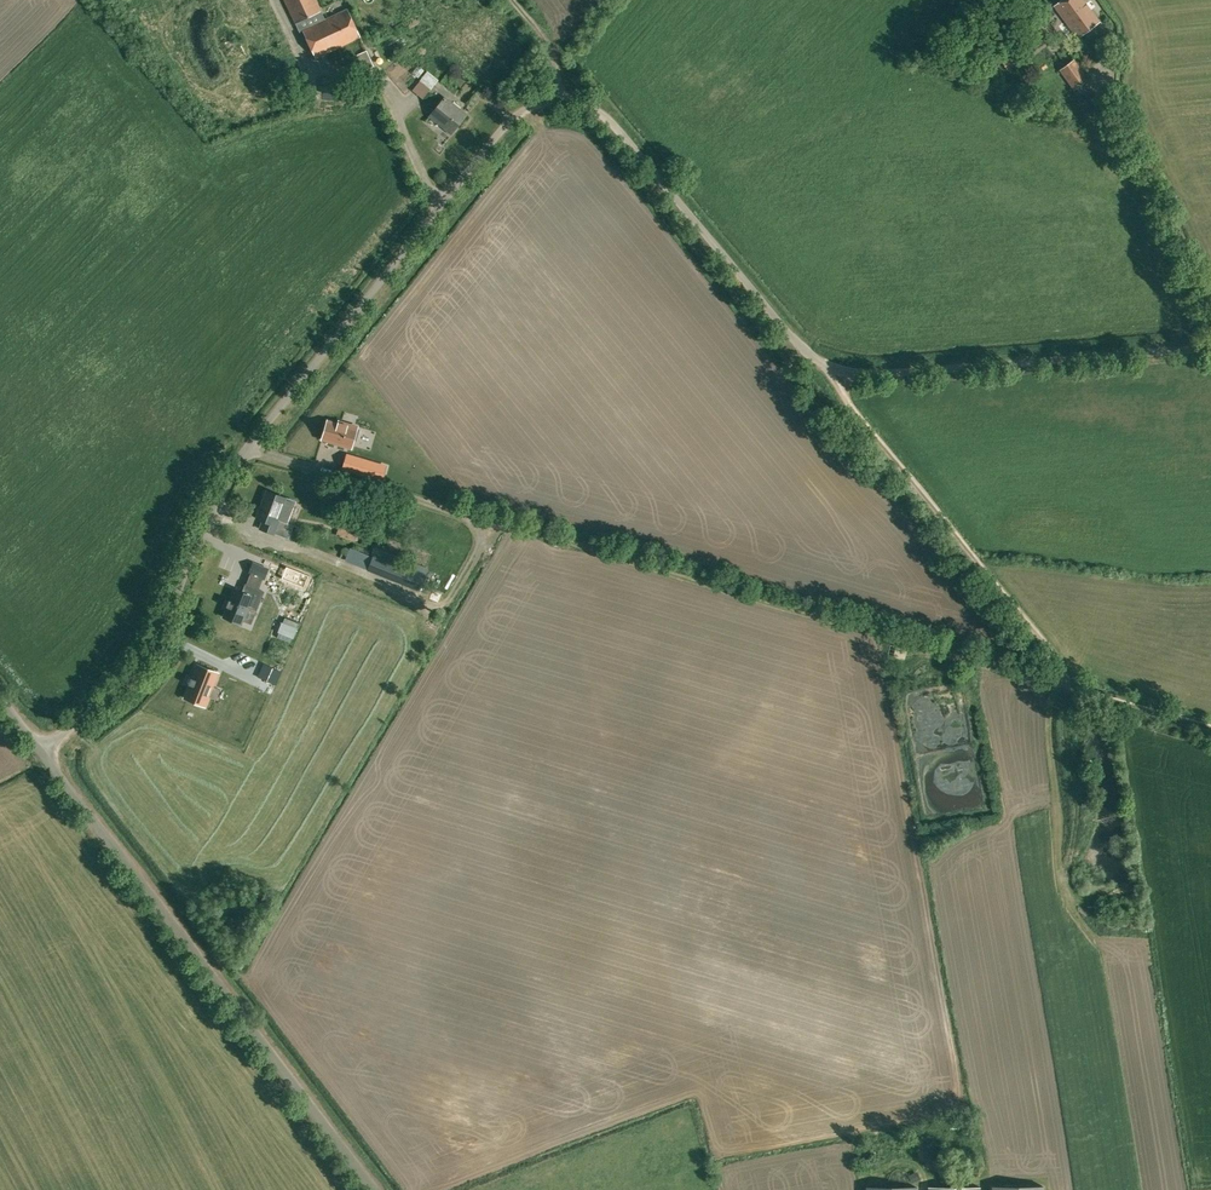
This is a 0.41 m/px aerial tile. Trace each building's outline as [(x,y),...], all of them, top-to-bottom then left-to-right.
[(359,37),(347,10),(322,21),(318,13),(321,11),(316,0),(284,0),(299,33),(303,31),(316,58),(359,37)] [(1099,22),(1083,0),(1061,0),(1054,6),(1077,38),(1099,22)] [(1010,63),(1025,51),(1020,44),(1004,55),(1010,63)] [(368,51),(358,55),(365,70),(375,66),(368,51)] [(1088,79),(1073,60),(1060,70),(1074,89),(1088,79)] [(428,71),(420,81),(412,91),(423,100),(431,90),(439,80),(428,71)] [(451,133),(466,115),(444,98),(430,116),(451,133)] [(329,420),(316,436),(341,455),(355,436),(340,424),(338,427),(329,420)] [(277,519),(285,498),(267,491),(261,506),(260,506),(258,507),(256,512),(257,514),(258,514),(256,518),(262,520),(259,528),(274,534),(280,520),(277,519)] [(358,531),(349,528),(346,537),(355,540),(358,531)] [(370,557),(349,548),(345,559),(369,569),(369,570),(396,580),(418,589),(427,568),(374,547),(370,557)] [(253,563),(250,572),(264,578),(267,569),(253,563)] [(228,607),(224,617),(241,623),(248,606),(256,610),(264,591),(245,583),(242,592),(235,590),(231,600),(229,600),(226,607),(228,607)] [(901,658),(903,650),(889,646),(887,654),(901,658)] [(190,685),(185,698),(205,705),(217,673),(198,666),(193,678),(192,678),(190,685)] [(927,762),(932,806),(978,800),(973,756),(927,762)]
